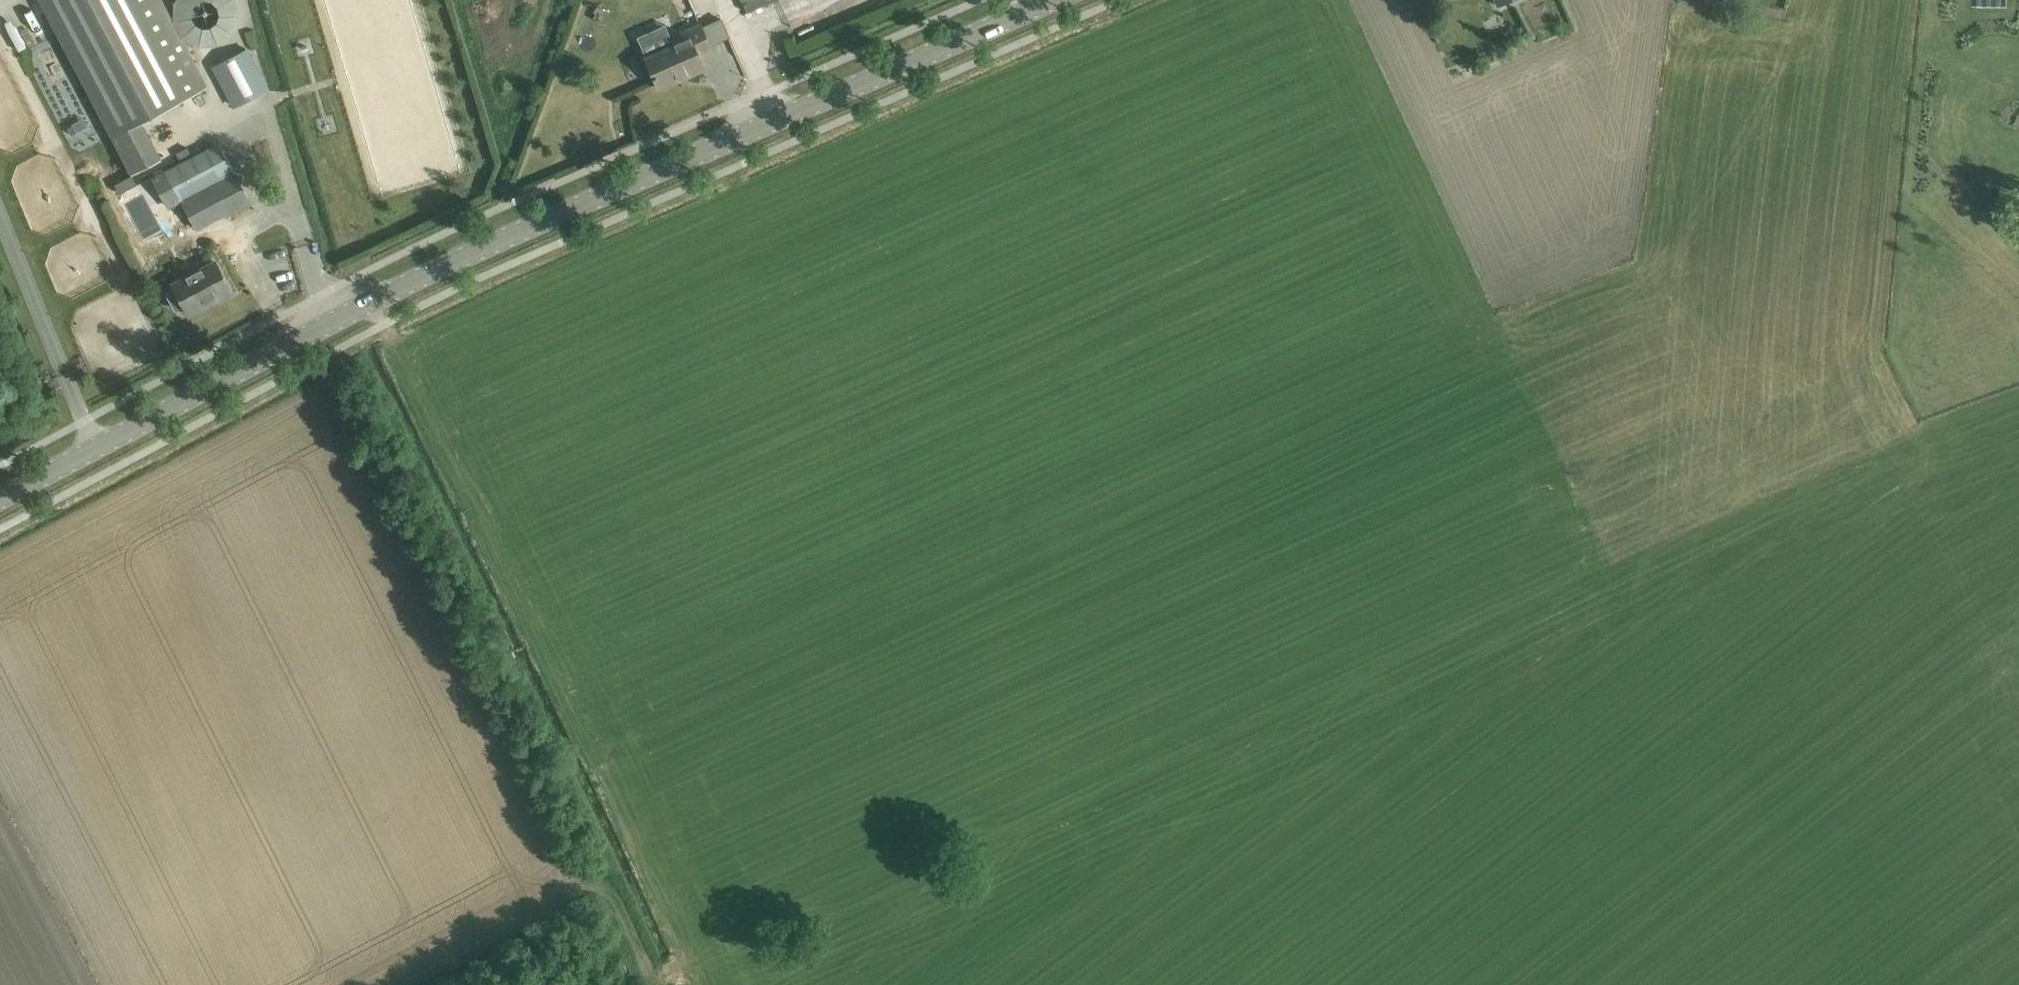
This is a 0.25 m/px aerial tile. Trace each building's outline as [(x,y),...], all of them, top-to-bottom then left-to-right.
[(128,166),(132,173),(162,158),(142,120),(208,85),(164,0),(41,0),(128,166)] [(711,48),(703,29),(700,22),(670,35),(674,43),(645,55),(658,85),(686,72),(688,76),(705,69),(698,53),(711,48)] [(248,46),(212,65),(233,107),(269,88),(248,46)] [(214,144),(165,169),(197,228),(250,200),(235,172),(230,175),(214,144)] [(137,183),(132,174),(114,183),(119,192),(137,183)] [(213,297),(215,301),(232,292),(215,260),(173,283),(175,287),(169,290),(168,294),(175,308),(179,309),(185,306),(190,314),(191,314),(188,310),(213,297)]
